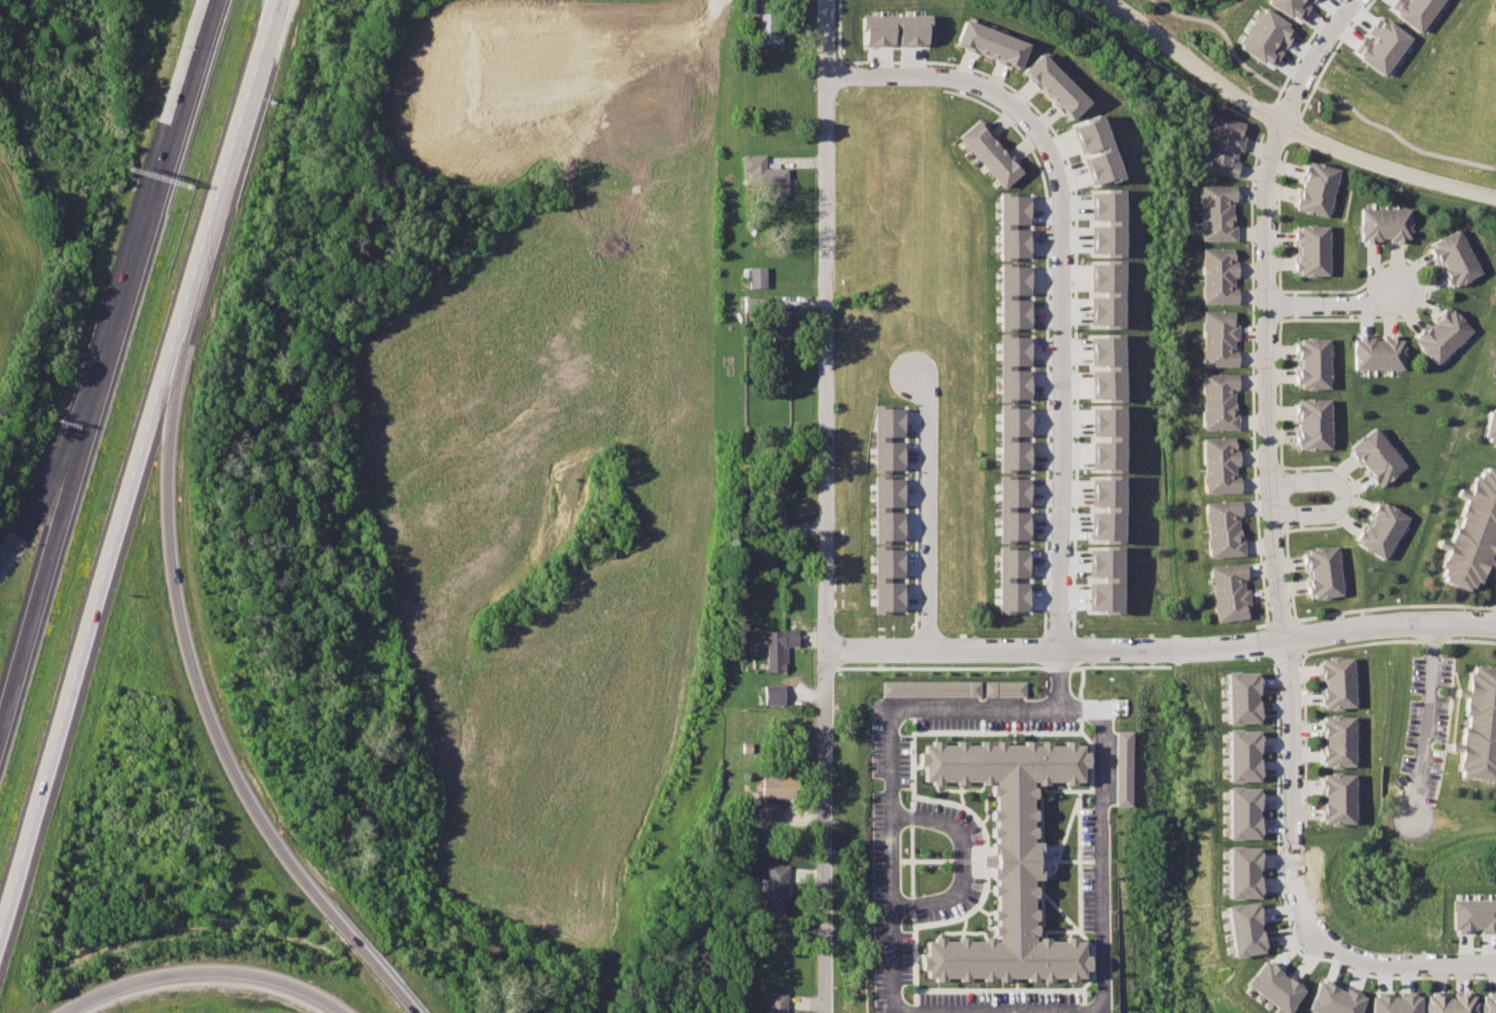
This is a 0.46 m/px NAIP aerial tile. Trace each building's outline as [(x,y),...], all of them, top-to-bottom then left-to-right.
[(759,10),(755,0),(771,0),(774,8),(774,33),(779,34),(779,45),(759,45),(759,10)] [(1296,19),(1308,0),(1265,0),(1296,19)] [(1386,4),(1420,29),(1441,0),(1389,0),(1386,4)] [(1257,3),(1230,44),(1268,64),(1291,24),(1257,3)] [(925,9),(863,9),(863,41),(924,41),(925,9)] [(1379,10),(1353,48),(1388,70),(1413,36),(1379,10)] [(960,17),(953,41),(1014,66),(1023,41),(960,17)] [(1039,53),(1020,70),(1066,120),(1084,101),(1039,53)] [(1101,112),(1068,123),(1087,180),(1118,171),(1101,112)] [(1213,119),(1200,166),(1231,175),(1244,127),(1213,119)] [(973,122),(956,136),(999,188),(1017,173),(973,122)] [(740,154),(762,154),(763,168),(784,168),(786,198),(756,197),(755,171),(740,171),(740,154)] [(1305,163),(1294,208),(1325,215),(1337,170),(1305,163)] [(1196,186),(1195,239),(1231,238),(1232,186),(1196,186)] [(1120,188),(1084,188),(1085,249),(1120,249),(1120,188)] [(1027,191),(996,191),(997,253),(1027,253),(1027,191)] [(1357,208),(1356,240),(1407,240),(1408,208),(1357,208)] [(1292,227),(1292,275),(1327,275),(1326,226),(1292,227)] [(1426,243),(1448,286),(1478,270),(1457,228),(1426,243)] [(1196,250),(1196,301),(1231,301),(1231,250),(1196,250)] [(1118,261),(1085,260),(1084,320),(1116,320),(1118,261)] [(1027,263),(999,263),(999,324),(1028,323),(1027,263)] [(746,268),(762,267),(763,288),(746,289),(746,268)] [(1410,341),(1431,365),(1467,329),(1448,307),(1410,341)] [(1196,314),(1196,365),(1231,365),(1230,313),(1196,314)] [(769,314),(786,315),(788,341),(770,340),(769,314)] [(1025,332),(998,333),(999,395),(1027,394),(1025,332)] [(1114,333),(1083,333),(1083,392),(1115,392),(1114,333)] [(1351,339),(1351,368),(1400,368),(1400,337),(1351,339)] [(1294,340),(1295,386),(1326,386),(1326,339),(1294,340)] [(1196,377),(1196,428),(1232,428),(1231,377),(1196,377)] [(1293,400),(1294,446),(1324,446),(1325,399),(1293,400)] [(902,401),(870,401),(869,462),(903,463),(902,401)] [(1113,402),(1081,403),(1083,464),(1115,464),(1113,402)] [(1024,403),(998,403),(999,465),(1025,464),(1024,403)] [(1480,442),(1495,446),(1495,406),(1488,404),(1480,442)] [(1345,449),(1374,484),(1400,464),(1372,426),(1345,449)] [(1196,440),(1197,491),(1231,490),(1231,439),(1196,440)] [(1429,573),(1469,587),(1495,512),(1495,475),(1471,466),(1429,573)] [(901,472),(868,472),(868,534),(902,534),(901,472)] [(1115,473),(1083,475),(1085,537),(1117,535),(1115,473)] [(1025,476),(995,476),(995,535),(1025,535),(1025,476)] [(1376,500),(1351,539),(1378,558),(1401,518),(1376,500)] [(1198,504),(1201,555),(1236,553),(1232,502),(1198,504)] [(901,543),(868,543),(868,603),(901,603),(901,543)] [(1023,545),(994,546),(995,602),(1025,602),(1023,545)] [(1114,546),(1083,546),(1082,604),(1113,604),(1114,546)] [(1302,551),(1307,599),(1340,596),(1334,548),(1302,551)] [(1207,571),(1213,624),(1245,621),(1239,566),(1207,571)] [(766,631),(797,631),(798,648),(787,647),(788,671),(767,670),(766,631)] [(1313,660),(1315,705),(1349,705),(1346,659),(1313,660)] [(1250,663),(1217,663),(1217,715),(1250,714),(1250,663)] [(1450,771),(1491,776),(1495,735),(1495,669),(1463,667),(1450,771)] [(1025,681),(985,681),(985,696),(1025,697),(1025,681)] [(764,686),(783,686),(783,704),(764,704),(764,686)] [(1316,718),(1317,766),(1348,766),(1349,718),(1316,718)] [(1217,721),(1215,773),(1247,773),(1249,723),(1217,721)] [(1129,805),(1128,730),(1113,731),(1114,805),(1129,805)] [(1081,736),(919,736),(920,777),(988,777),(989,936),(921,935),(918,981),(1076,978),(1080,934),(1028,936),(1029,776),(1079,776),(1081,736)] [(760,775),(761,797),(796,798),(796,776),(760,775)] [(1315,776),(1315,823),(1348,824),(1348,776),(1315,776)] [(1214,780),(1213,829),(1247,830),(1247,780),(1214,780)] [(760,802),(759,825),(778,826),(780,804),(760,802)] [(757,829),(746,828),(745,844),(756,845),(757,829)] [(1215,837),(1213,889),(1248,890),(1248,840),(1215,837)] [(765,864),(789,867),(783,915),(758,912),(765,864)] [(1444,892),(1443,926),(1495,927),(1495,894),(1444,892)] [(1247,895),(1214,899),(1222,949),(1254,943),(1247,895)] [(1252,950),(1233,973),(1274,1007),(1291,978),(1252,950)] [(1296,1001),(1329,1012),(1348,1012),(1354,987),(1308,972),(1296,1001)] [(1359,1012),(1411,1012),(1413,987),(1361,985),(1359,1012)] [(1420,1012),(1470,1012),(1469,990),(1420,990),(1420,1012)] [(763,1012),(785,1012),(785,993),(763,992),(763,1012)] [(1477,1012),(1495,1012),(1495,992),(1478,992),(1477,1012)]
